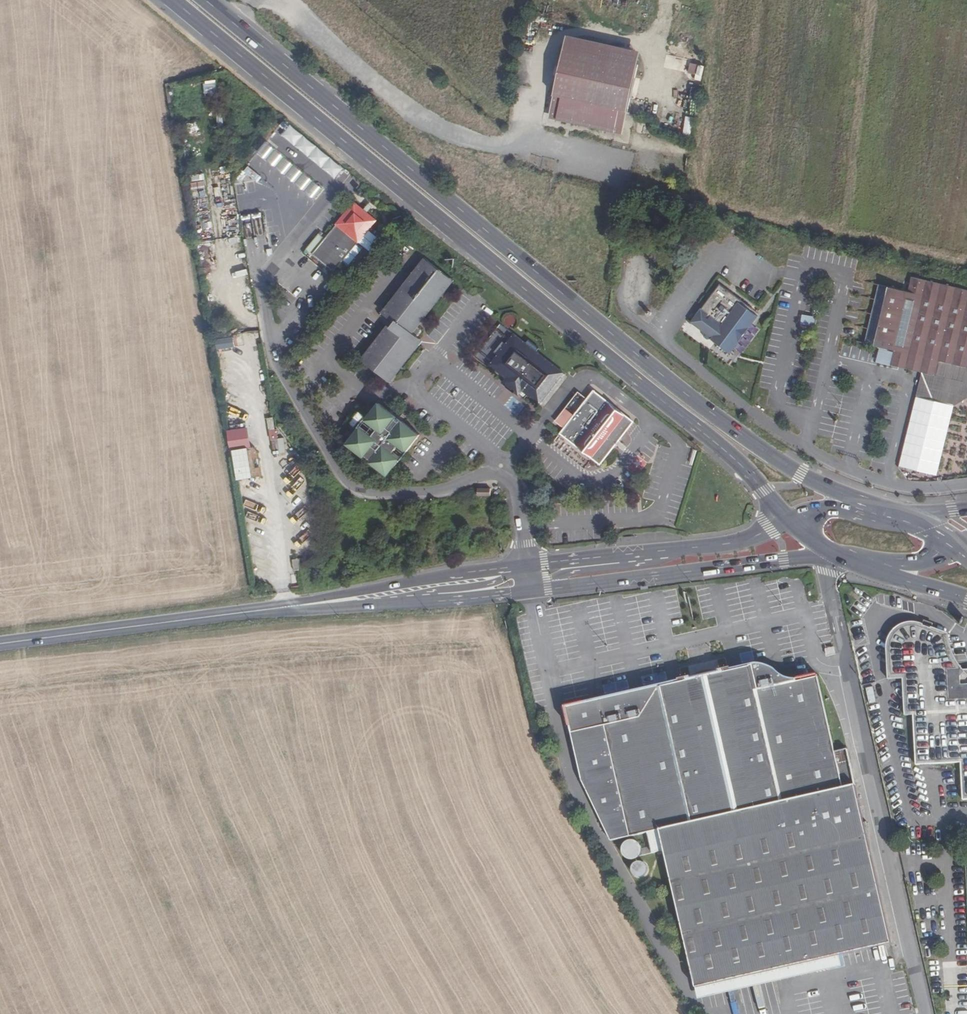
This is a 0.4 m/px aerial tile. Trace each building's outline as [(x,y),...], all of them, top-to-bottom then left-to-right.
[(568,37),(549,116),(623,133),(641,53),(568,37)] [(687,115),(684,137),(691,138),(695,117),(687,115)] [(291,125),(284,134),(327,170),(335,161),(291,125)] [(251,164),(255,169),(263,161),(258,156),(251,164)] [(293,168),(281,159),(273,168),(285,178),(316,204),(325,194),(293,168)] [(248,173),(258,181),(262,176),(250,165),(238,177),(241,180),(248,173)] [(204,174),(192,175),(193,193),(196,192),(196,180),(204,180),(204,174)] [(344,265),(360,246),(377,224),(368,217),(364,214),(356,207),(327,243),(322,239),(324,236),(322,234),(307,252),(336,275),(344,265)] [(368,208),(364,214),(368,217),(373,212),(368,208)] [(360,246),(344,265),(350,269),(365,250),(360,246)] [(381,311),(385,314),(426,262),(448,280),(408,332),(411,334),(416,328),(453,280),(424,257),(381,311)] [(416,338),(411,334),(408,332),(448,280),(426,262),(385,314),(391,318),(394,321),(365,359),(387,377),(418,339),(416,338)] [(741,288),(747,277),(742,274),(736,285),(741,288)] [(966,368),(966,292),(911,278),(907,294),(923,297),(909,354),(906,368),(934,375),(939,361),(966,368)] [(739,305),(741,302),(720,286),(691,323),(704,333),(703,335),(703,337),(706,340),(708,340),(710,339),(730,355),(757,318),(747,311),(739,305)] [(893,350),(909,354),(923,297),(907,294),(900,292),(879,287),(865,344),(893,350)] [(749,308),(741,302),(739,305),(747,311),(749,308)] [(420,341),(418,339),(387,377),(365,359),(394,321),(391,318),(360,359),(388,382),(420,341)] [(421,332),(416,328),(411,334),(416,338),(421,332)] [(565,373),(536,351),(525,343),(514,334),(506,345),(496,359),(491,366),(500,373),(507,379),(505,382),(503,384),(518,395),(522,390),(541,405),(551,392),(549,391),(555,383),(557,384),(565,373)] [(217,349),(235,348),(235,338),(217,338),(217,349)] [(528,339),(525,343),(536,351),(539,347),(528,339)] [(492,355),(496,359),(506,345),(502,342),(492,355)] [(909,354),(893,350),(891,365),(906,368),(909,354)] [(587,385),(582,392),(588,397),(594,390),(587,385)] [(588,403),(566,431),(563,436),(601,467),(635,424),(596,394),(588,403)] [(566,431),(588,403),(579,396),(557,423),(566,431)] [(362,429),(360,428),(348,444),(365,457),(366,455),(374,461),(372,463),(389,476),(402,460),(400,458),(406,451),(408,452),(420,436),(404,423),(402,425),(395,419),(397,417),(379,404),(367,420),(368,421),(362,429)] [(250,426),(229,430),(236,471),(257,468),(250,426)] [(892,626),(892,679),(909,680),(909,678),(923,678),(924,664),(936,664),(936,665),(950,665),(950,626),(892,626)] [(834,647),(825,649),(827,656),(836,654),(834,647)] [(966,699),(966,685),(965,685),(964,669),(956,670),(956,665),(945,666),(945,674),(934,674),(934,682),(945,681),(945,678),(950,677),(951,691),(953,691),(954,700),(966,699)] [(693,680),(693,678),(692,679),(681,681),(681,682),(566,706),(582,779),(612,843),(650,836),(654,855),(667,853),(697,985),(895,947),(854,752),(838,755),(821,679),(801,683),(793,683),(788,683),(784,682),(779,679),(775,675),(770,671),(765,669),(750,668),(734,671),(734,670),(725,673),(721,673),(722,674),(693,680)] [(877,682),(864,686),(869,701),(882,698),(877,682)] [(652,873),(644,860),(633,867),(641,880),(652,873)]
